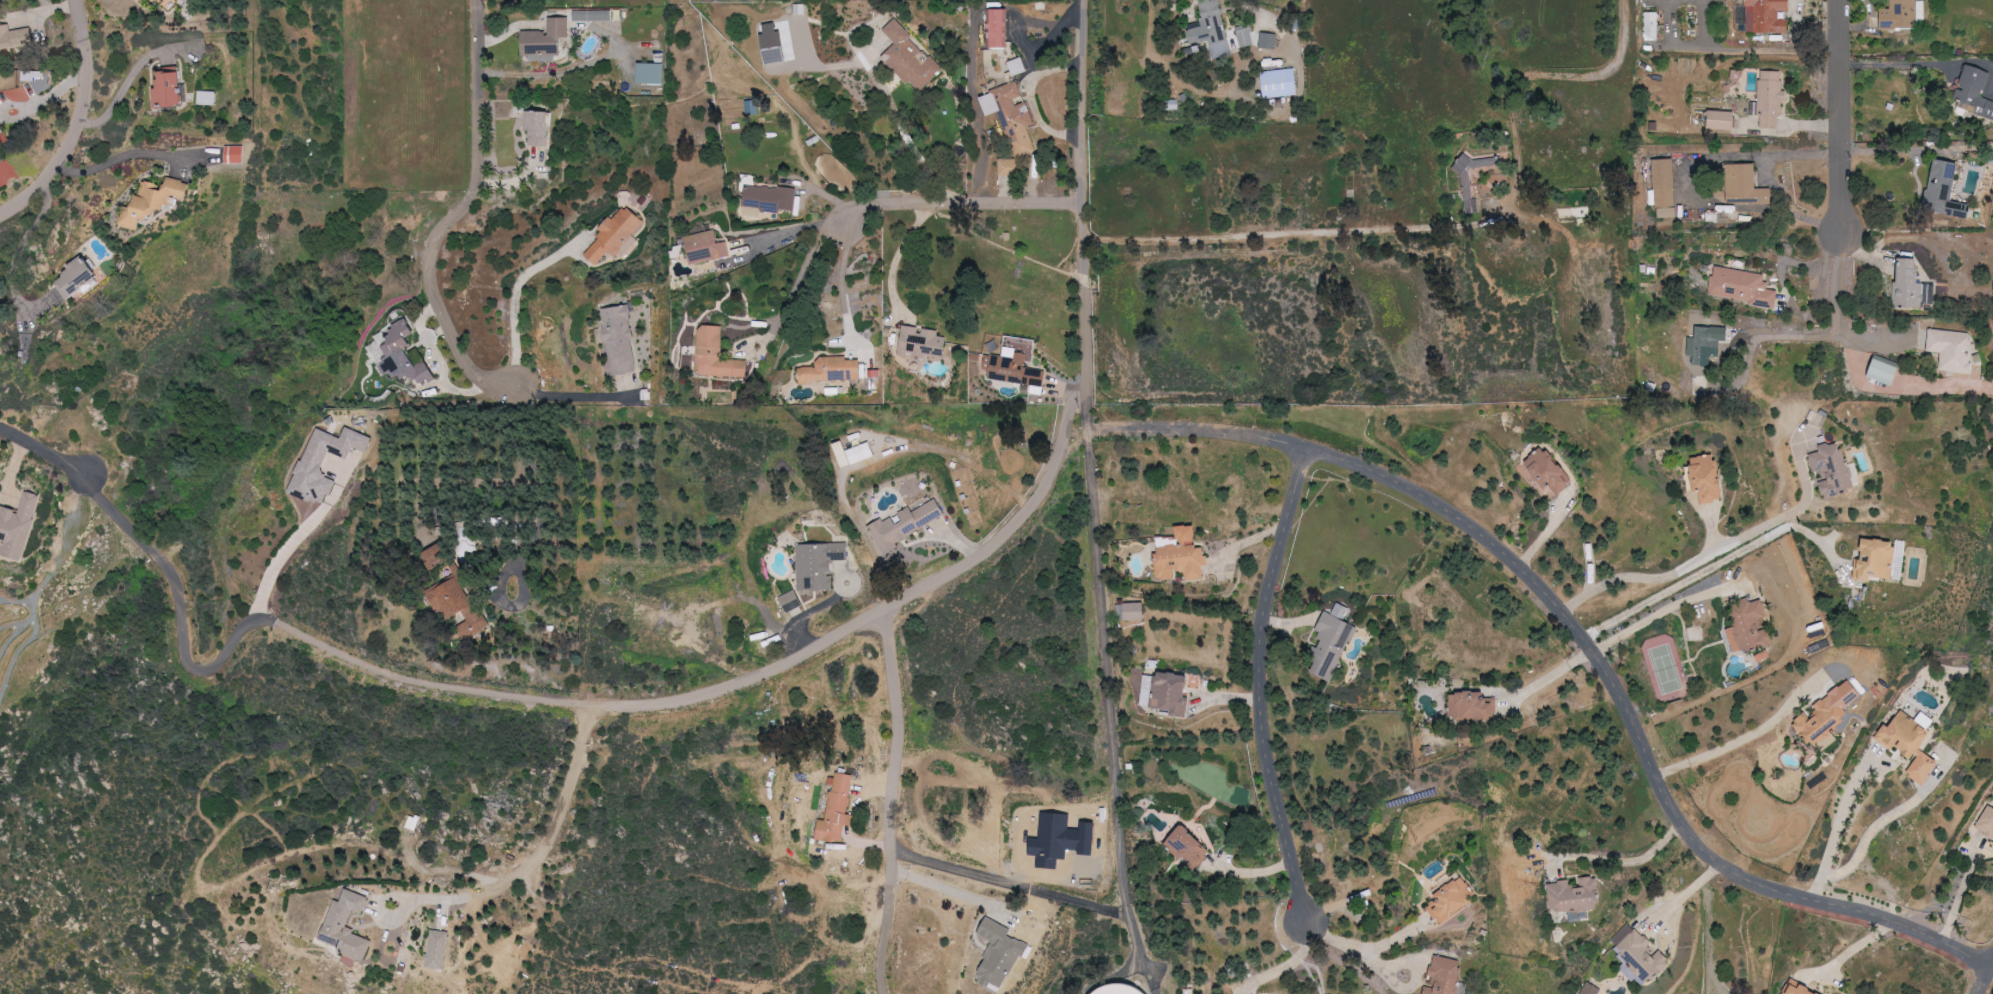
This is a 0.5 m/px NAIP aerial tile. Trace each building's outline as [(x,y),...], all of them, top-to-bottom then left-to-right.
[(166,10),(177,0),(157,0),(166,10)] [(1205,25),(1189,29),(1192,45),(1210,41),(1214,58),(1232,54),(1220,0),(1199,0),(1205,25)] [(1789,19),(1779,19),(1779,12),(1790,12),(1791,0),(1747,0),(1746,32),(1789,33),(1789,19)] [(1917,28),(1917,19),(1925,19),(1925,0),(1917,1),(1917,0),(1891,0),(1891,9),(1881,9),(1881,29),(1917,28)] [(1009,47),(1007,9),(987,9),(988,48),(1009,47)] [(612,21),(612,10),(573,10),(573,21),(612,21)] [(1659,12),(1646,12),(1646,40),(1659,40),(1659,12)] [(569,17),(547,17),(548,30),(522,31),(523,59),(562,59),(561,37),(569,37),(569,17)] [(882,57),(909,84),(912,82),(921,91),(943,68),(931,56),(924,64),(916,56),(923,50),(894,20),(883,30),(896,43),(882,57)] [(34,49),(31,27),(10,30),(9,23),(0,24),(0,54),(34,49)] [(1237,27),(1241,48),(1256,45),(1251,24),(1237,27)] [(763,33),(766,64),(787,62),(784,31),(763,33)] [(1276,49),(1277,33),(1261,32),(1260,48),(1276,49)] [(639,84),(664,84),(665,63),(639,63),(639,84)] [(155,107),(183,106),(182,68),(159,69),(160,88),(154,88),(155,107)] [(1298,96),(1297,69),(1263,70),(1264,97),(1298,96)] [(47,71),(24,70),(24,80),(38,80),(38,77),(46,77),(47,71)] [(1761,128),(1782,128),(1785,71),(1761,70),(1759,116),(1762,116),(1761,128)] [(1036,150),(1029,127),(1036,124),(1028,102),(1017,105),(1015,99),(1023,96),(1018,82),(981,95),(987,116),(1001,111),(1016,157),(1036,150)] [(216,105),(217,92),(197,91),(197,105),(216,105)] [(1736,111),(1711,110),(1710,129),(1736,129),(1736,111)] [(530,146),(549,146),(550,111),(525,111),(525,131),(531,131),(530,146)] [(244,163),(244,145),(225,146),(225,163),(244,163)] [(999,175),(1020,175),(1021,158),(999,158),(999,175)] [(1969,217),(1972,205),(1952,201),(1960,163),(1936,158),(1926,208),(1969,217)] [(1654,159),(1655,218),(1676,218),(1675,159),(1654,159)] [(1757,163),(1726,164),(1727,203),(1772,202),(1772,188),(1757,188),(1757,163)] [(192,184),(168,176),(165,187),(143,180),(134,209),(125,207),(119,224),(139,230),(143,218),(152,221),(156,208),(166,211),(172,194),(187,199),(192,184)] [(744,216),(760,216),(760,212),(779,213),(780,210),(795,211),(796,188),(745,186),(744,216)] [(583,254),(597,265),(609,250),(616,256),(644,222),(625,205),(583,254)] [(686,236),(691,265),(731,257),(728,242),(719,243),(716,230),(686,236)] [(67,301),(100,278),(86,257),(53,280),(67,301)] [(1921,259),(1901,257),(1899,282),(1894,282),(1892,306),(1923,308),(1924,300),(1933,301),(1933,296),(1925,296),(1925,284),(1920,283),(1921,259)] [(1769,275),(1714,266),(1709,295),(1776,307),(1779,291),(1766,289),(1769,275)] [(639,372),(629,305),(603,309),(604,320),(612,375),(639,372)] [(369,347),(384,376),(391,372),(396,381),(409,374),(415,385),(427,379),(429,383),(437,379),(427,360),(416,365),(407,348),(413,345),(409,337),(417,333),(409,318),(376,335),(379,341),(369,347)] [(722,359),(724,326),(700,325),(697,375),(748,377),(748,361),(722,359)] [(899,355),(924,358),(925,355),(944,357),(947,337),(938,336),(939,331),(921,328),(921,327),(903,325),(899,355)] [(1688,355),(1695,355),(1695,365),(1710,366),(1711,356),(1721,356),(1721,341),(1728,341),(1729,327),(1697,326),(1697,337),(1689,337),(1688,355)] [(1940,353),(1938,371),(1970,374),(1974,334),(1929,329),(1927,351),(1940,353)] [(988,378),(1031,386),(1029,394),(1042,396),(1046,371),(1029,368),(1034,340),(1005,335),(1002,356),(992,354),(988,378)] [(800,381),(862,381),(862,359),(848,360),(848,357),(817,357),(817,367),(800,367),(800,381)] [(1902,366),(1876,359),(1870,379),(1897,386),(1902,366)] [(316,428),(292,493),(326,505),(336,479),(322,474),(330,452),(349,459),(353,447),(365,452),(371,437),(346,428),(342,438),(316,428)] [(1823,494),(1855,485),(1842,441),(1821,447),(1822,451),(1810,455),(1815,473),(1825,469),(1828,480),(1820,482),(1823,494)] [(876,455),(870,442),(848,450),(853,464),(876,455)] [(1570,483),(1549,446),(1526,459),(1548,496),(1570,483)] [(1692,457),(1699,504),(1725,500),(1721,477),(1720,478),(1716,454),(1692,457)] [(3,546),(1,555),(25,561),(41,495),(25,491),(20,511),(0,506),(0,545),(3,546)] [(869,526),(884,556),(899,548),(897,542),(946,516),(937,499),(913,512),(911,507),(885,522),(883,519),(869,526)] [(1156,538),(1158,580),(1175,579),(1175,572),(1185,572),(1186,579),(1204,578),(1203,565),(1207,565),(1206,547),(1196,548),(1195,525),(1176,526),(1177,536),(1156,538)] [(1893,580),(1898,542),(1867,538),(1864,561),(1856,560),(1854,579),(1873,581),(1873,577),(1893,580)] [(431,566),(449,558),(442,543),(425,551),(431,566)] [(798,590),(833,589),(833,560),(848,560),(848,543),(797,544),(798,590)] [(428,593),(443,622),(462,612),(467,621),(457,626),(464,640),(487,628),(460,576),(428,593)] [(788,613),(803,605),(796,590),(780,597),(788,613)] [(1734,654),(1773,644),(1769,629),(1762,631),(1759,619),(1768,617),(1763,600),(1751,603),(1751,604),(1732,609),(1736,627),(1728,629),(1734,654)] [(1332,681),(1346,649),(1347,649),(1357,626),(1346,621),(1352,608),(1338,602),(1333,615),(1327,612),(1316,638),(1319,639),(1306,670),(1332,681)] [(1116,604),(1117,620),(1144,619),(1144,603),(1116,604)] [(1140,705),(1172,711),(1172,715),(1185,717),(1192,677),(1158,671),(1157,677),(1145,675),(1140,705)] [(1864,696),(1849,679),(1808,715),(1807,713),(1793,724),(1816,751),(1835,734),(1832,731),(1850,715),(1846,711),(1864,696)] [(1498,698),(1485,698),(1485,693),(1451,692),(1450,719),(1497,720),(1498,698)] [(1935,732),(1901,712),(1893,727),(1885,723),(1877,739),(1916,761),(1908,774),(1929,786),(1942,762),(1924,751),(1935,732)] [(1935,720),(1922,712),(1917,722),(1930,729),(1935,720)] [(848,814),(854,778),(830,774),(828,785),(832,785),(826,821),(820,820),(817,839),(842,843),(845,826),(853,827),(855,816),(848,814)] [(1991,802),(1976,828),(1992,838),(1992,803),(1991,802)] [(1193,871),(1212,852),(1185,825),(1165,844),(1193,871)] [(1427,907),(1441,925),(1478,897),(1458,870),(1440,883),(1442,885),(1433,892),(1438,899),(1427,907)] [(1548,883),(1551,913),(1601,908),(1598,877),(1580,879),(1581,886),(1571,887),(1570,881),(1548,883)] [(320,943),(366,959),(373,939),(346,930),(353,910),(364,914),(369,897),(346,889),(341,902),(334,900),(320,943)] [(994,943),(976,981),(1001,993),(1019,955),(1024,958),(1030,946),(1010,936),(1013,930),(987,918),(979,935),(994,943)] [(1608,942),(1627,962),(1620,968),(1634,983),(1637,980),(1645,988),(1673,962),(1662,950),(1656,955),(1649,947),(1651,945),(1630,922),(1608,942)] [(448,931),(430,930),(428,968),(446,969),(448,931)] [(1437,955),(1428,986),(1426,986),(1424,993),(1458,993),(1466,963),(1437,955)] [(1791,980),(1784,993),(1819,993),(1791,980)] [(1602,990),(1587,982),(1581,993),(1600,993),(1602,990)]
